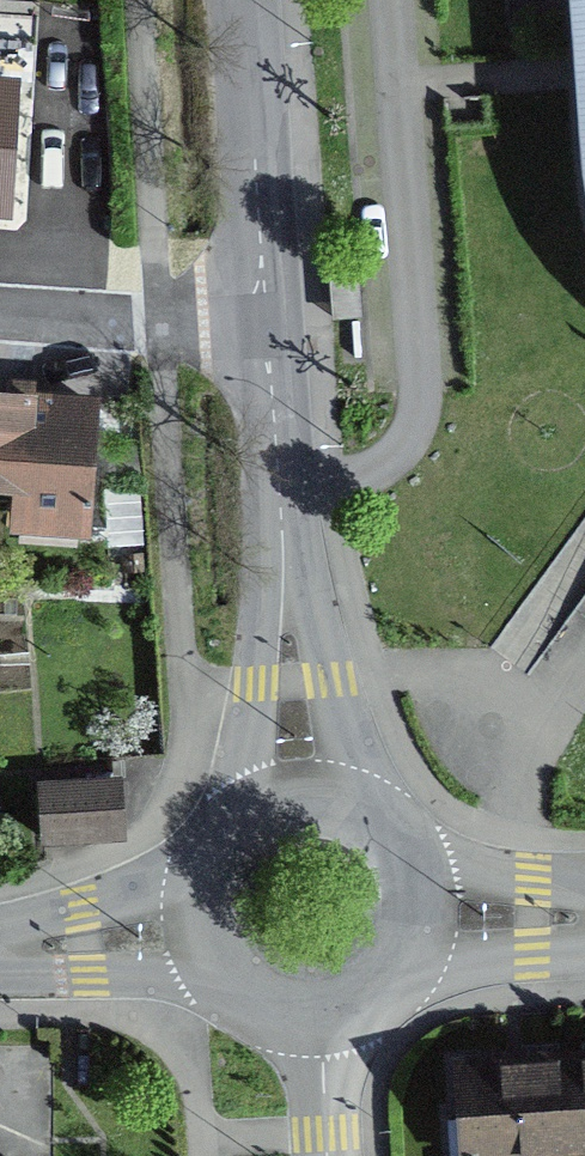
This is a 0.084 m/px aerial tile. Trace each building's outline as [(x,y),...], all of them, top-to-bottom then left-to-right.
[(576,91),(582,172),(584,201),(584,0),(569,0),(576,91)] [(8,211),(15,85),(0,84),(0,210),(8,211)] [(333,324),(359,322),(355,272),(329,274),(333,324)] [(0,398),(0,500),(11,500),(11,542),(96,544),(98,401),(37,400),(37,385),(19,385),(8,385),(8,398),(0,398)] [(108,553),(146,550),(142,490),(104,492),(108,553)] [(41,851),(126,847),(123,782),(38,786),(41,851)] [(517,1059),(455,1063),(461,1155),(538,1155),(584,1153),(584,1055),(517,1059)]
